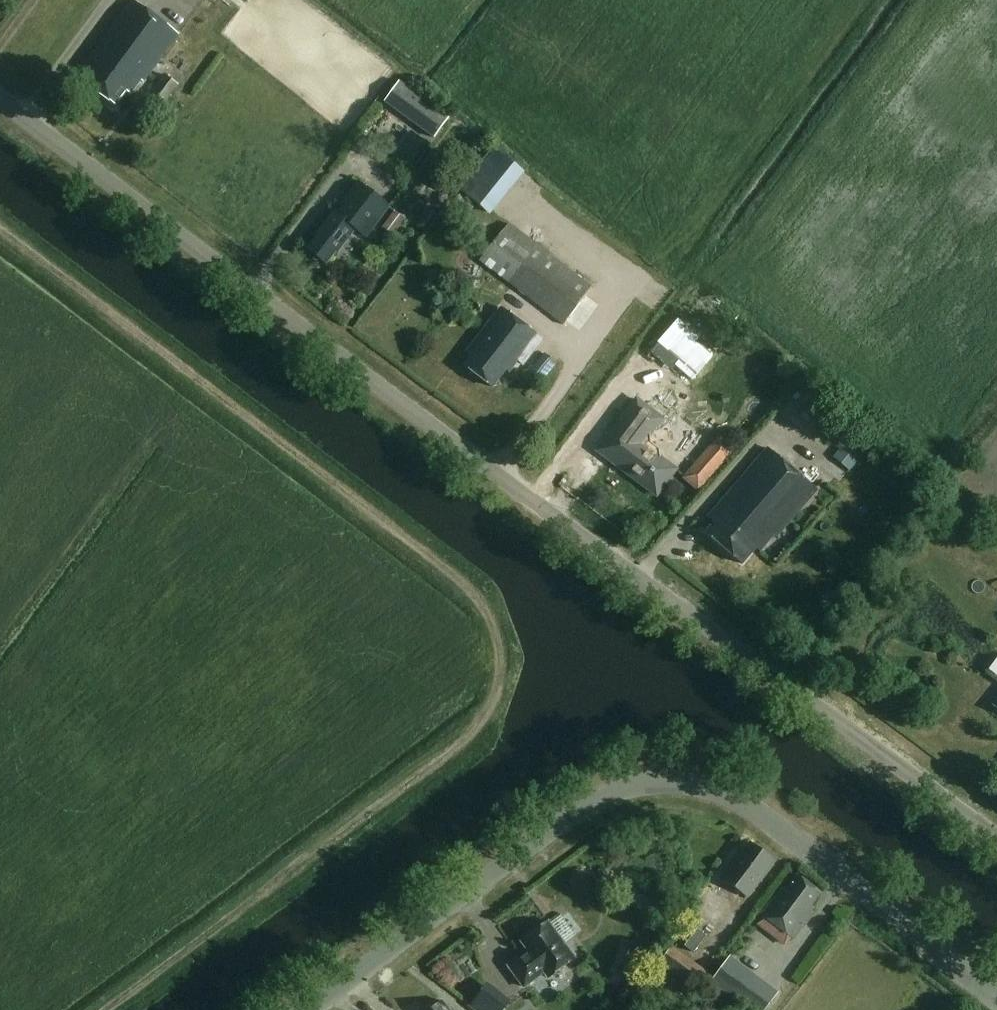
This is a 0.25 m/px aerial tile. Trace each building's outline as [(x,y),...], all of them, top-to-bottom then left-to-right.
[(179,34),(134,1),(84,67),(94,75),(87,84),(116,105),(127,91),(131,94),(141,80),(143,81),(179,34)] [(153,92),(166,102),(179,84),(166,75),(153,92)] [(452,115),(414,86),(398,107),(436,135),(452,115)] [(524,186),(514,177),(509,182),(500,173),(479,195),(488,203),(475,218),(486,228),(524,186)] [(338,213),(337,212),(318,237),(320,238),(310,251),(311,252),(311,257),(316,261),(320,259),(326,264),(336,250),(338,252),(356,227),(365,234),(371,225),(373,226),(389,205),(360,184),(338,213)] [(382,226),(393,233),(405,218),(395,210),(382,226)] [(480,261),(564,325),(594,286),(510,222),(480,261)] [(542,340),(501,308),(468,352),(472,355),(465,365),(493,386),(506,369),(510,372),(518,360),(523,364),(542,340)] [(713,357),(675,325),(662,342),(698,375),(713,357)] [(637,398),(608,437),(620,447),(611,459),(626,471),(623,475),(640,488),(643,484),(658,496),(678,470),(643,444),(663,417),(637,398)] [(834,456),(851,469),(873,442),(856,428),(843,444),(834,456)] [(722,435),(684,477),(700,491),(737,449),(722,435)] [(709,533),(743,563),(756,548),(760,551),(774,535),(776,537),(815,491),(768,450),(709,518),(716,525),(709,533)] [(723,879),(747,898),(772,865),(768,862),(770,859),(751,843),(723,879)] [(787,890),(783,887),(764,913),(795,936),(815,910),(811,907),(821,894),(797,876),(787,890)] [(570,946),(566,945),(549,921),(522,941),(528,950),(508,965),(524,987),(544,972),(548,978),(575,958),(574,957),(575,952),(570,946)] [(707,935),(697,928),(685,945),(694,952),(707,935)] [(629,973),(639,945),(623,939),(613,968),(629,973)] [(672,945),(660,962),(696,988),(709,971),(672,945)] [(747,1009),(765,1009),(778,992),(729,955),(709,982),(747,1009)] [(660,995),(679,1009),(692,991),(673,977),(660,995)] [(443,1000),(429,1009),(450,1009),(443,1000)]
